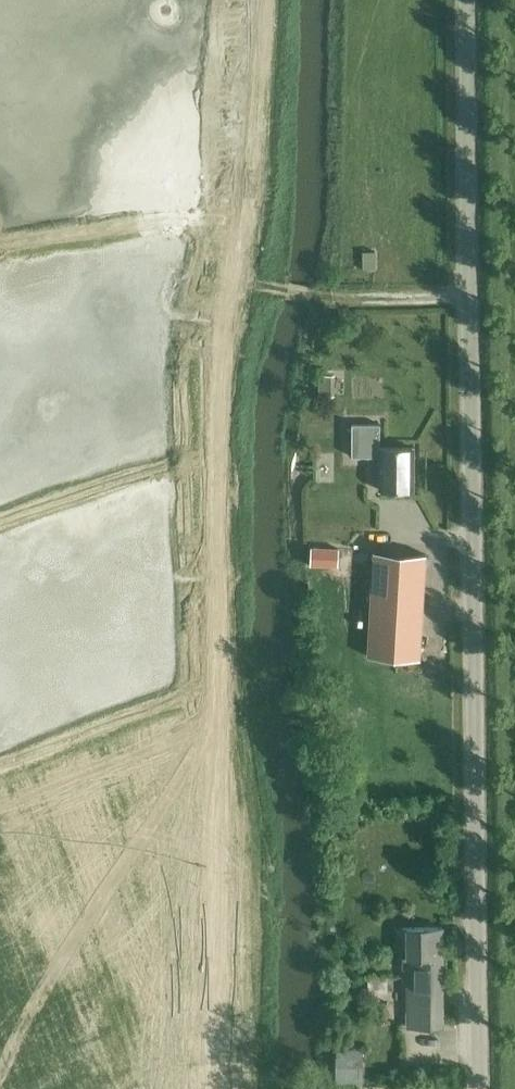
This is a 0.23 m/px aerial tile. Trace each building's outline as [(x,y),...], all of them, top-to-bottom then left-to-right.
[(351,456),(365,457),(380,457),(380,490),(413,490),(413,447),(380,447),(380,438),(380,424),(352,424),(351,456)] [(373,551),(367,656),(419,659),(426,554),(373,551)] [(332,820),(346,821),(346,810),(332,810),(332,820)] [(455,1026),(455,1006),(442,1006),(442,927),(402,927),(402,933),(407,933),(407,958),(407,1026),(455,1026)] [(369,991),(387,991),(387,976),(369,976),(369,991)] [(339,1050),(339,1087),(363,1087),(364,1050),(339,1050)]
